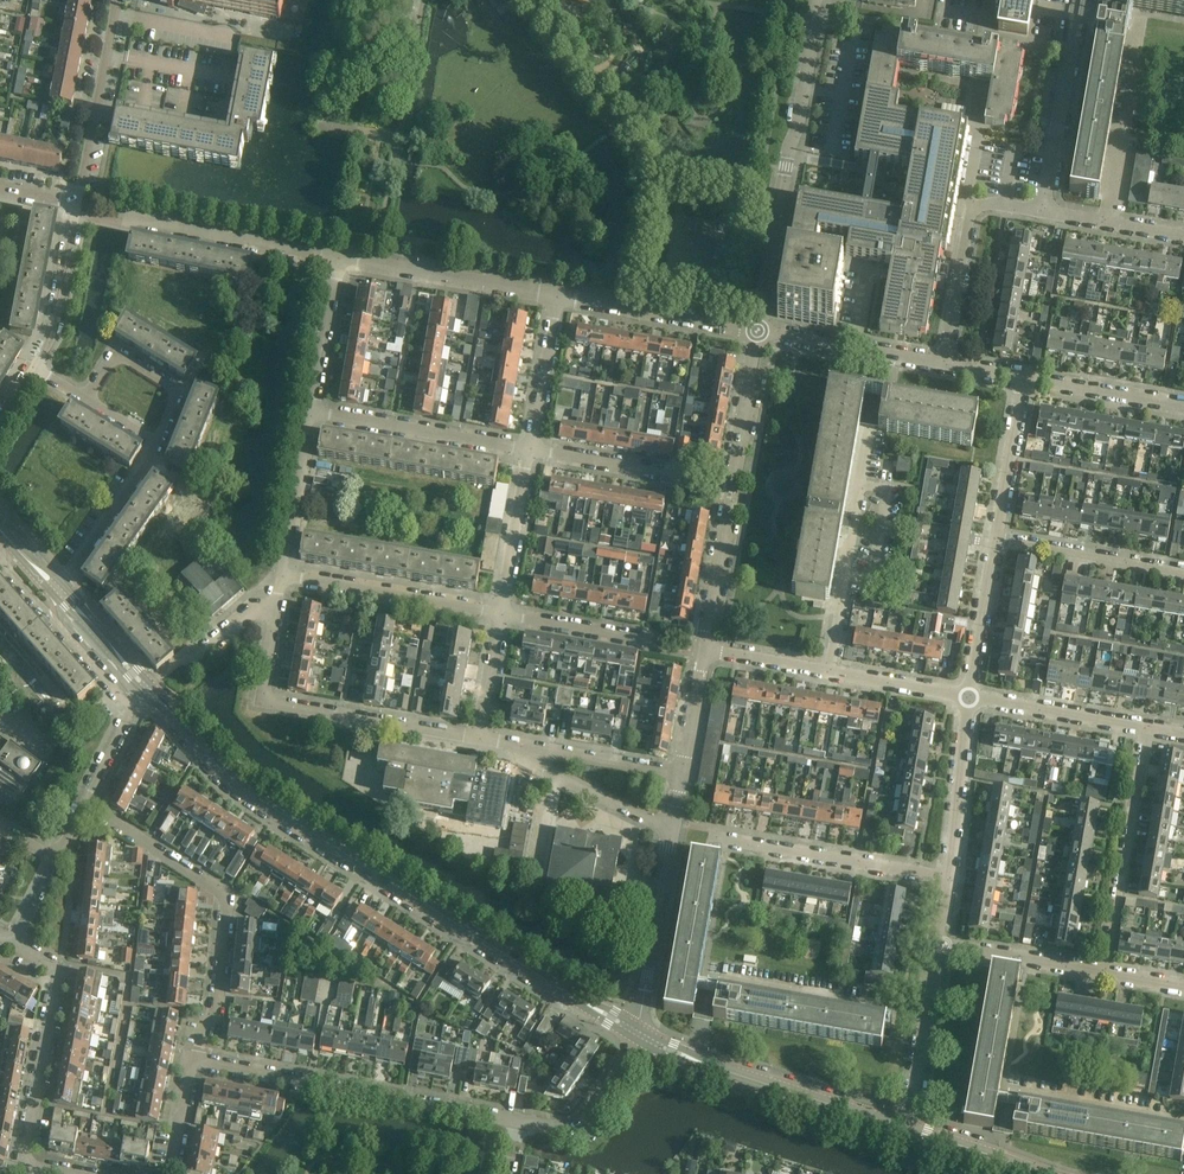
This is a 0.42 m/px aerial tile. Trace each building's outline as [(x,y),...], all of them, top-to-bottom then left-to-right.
[(69,6),(91,10),(92,0),(70,0),(69,6)] [(180,0),(179,3),(178,7),(179,7),(179,5),(202,14),(204,5),(204,6),(205,5),(208,6),(213,7),(214,7),(223,8),(223,9),(224,9),(232,10),(232,11),(233,11),(233,10),(241,12),(242,13),(242,12),(250,14),(250,15),(278,20),(278,19),(279,19),(279,20),(280,20),(280,19),(279,18),(283,0),(179,0),(180,0)] [(402,17),(411,14),(413,4),(408,0),(398,0),(396,1),(394,11),(402,17)] [(1002,32),(1027,36),(1033,0),(1032,0),(1007,0),(1002,32)] [(1099,196),(1099,195),(1096,195),(1129,4),(1183,14),(1183,0),(1102,0),(1102,3),(1108,4),(1104,24),(1098,22),(1096,36),(1100,37),(1073,191),(1069,190),(1069,191),(1099,196)] [(69,6),(66,25),(87,29),(91,10),(69,6)] [(66,25),(62,44),(83,48),(87,29),(66,25)] [(876,38),(866,95),(892,99),(898,64),(969,77),(992,81),(990,88),(986,114),(984,124),(1004,128),(1005,121),(1011,122),(1022,56),(1017,55),(1018,48),(998,45),(997,50),(983,48),(982,53),(975,51),(977,42),(931,35),(931,38),(930,43),(921,42),(916,41),(917,36),(898,33),(897,35),(895,34),(883,32),(882,39),(876,38)] [(268,42),(267,49),(286,52),(288,43),(278,41),(278,43),(268,42)] [(58,49),(56,56),(59,57),(58,63),(79,67),(83,48),(62,44),(61,49),(58,49)] [(118,110),(112,143),(121,145),(239,168),(244,141),(248,142),(250,129),(261,131),(274,62),(241,56),(239,65),(244,66),(231,137),(126,117),(127,112),(118,110)] [(54,69),(52,76),(56,76),(54,82),(76,86),(79,67),(58,63),(57,69),(54,69)] [(72,105),(76,86),(54,82),(51,102),(72,106),(72,105)] [(869,162),(862,209),(799,197),(779,307),(777,318),(785,319),(834,328),(844,271),(820,267),(823,252),(883,263),(891,264),(890,268),(889,279),(879,332),(895,334),(899,335),(904,336),(908,337),(918,338),(918,337),(916,337),(917,333),(926,335),(940,255),(941,250),(945,251),(946,251),(956,192),(967,129),(896,116),(897,110),(899,100),(892,99),(866,95),(866,94),(854,159),(869,162)] [(6,140),(2,161),(21,165),(25,144),(6,140)] [(25,144),(21,165),(40,169),(44,148),(25,144)] [(50,149),(44,148),(40,169),(58,173),(59,173),(64,152),(58,151),(58,148),(50,146),(50,149)] [(1136,160),(1151,163),(1153,156),(1137,153),(1136,160)] [(1134,167),(1150,170),(1151,163),(1136,160),(1134,167)] [(1133,174),(1149,177),(1150,170),(1134,167),(1133,174)] [(1132,181),(1148,184),(1149,177),(1133,174),(1132,181)] [(1131,188),(1147,191),(1148,184),(1132,181),(1131,188)] [(1162,208),(1166,190),(1151,187),(1148,206),(1162,208)] [(1129,195),(1145,198),(1147,191),(1131,188),(1129,195)] [(1166,190),(1162,208),(1176,211),(1180,192),(1166,190)] [(1145,198),(1129,195),(1128,202),(1144,205),(1145,198)] [(32,212),(25,252),(47,257),(50,240),(52,233),(51,233),(55,216),(32,212)] [(1014,234),(1011,249),(1029,252),(1032,237),(1014,234)] [(128,259),(168,267),(173,245),(156,241),(150,240),(133,237),(128,259)] [(1052,256),(1058,257),(1060,242),(1052,241),(1050,256),(1052,256)] [(1065,243),(1062,261),(1071,263),(1070,269),(1075,270),(1076,264),(1079,246),(1065,243)] [(168,267),(208,275),(212,253),(196,250),(196,249),(189,248),(173,245),(168,267)] [(1076,264),(1075,270),(1082,271),(1083,265),(1091,266),(1094,248),(1079,246),(1076,264)] [(1094,248),(1091,266),(1100,268),(1097,282),(1103,283),(1104,275),(1105,275),(1106,269),(1109,251),(1094,248)] [(1027,267),(1029,252),(1011,249),(1008,264),(1027,267)] [(1123,253),(1109,251),(1106,269),(1120,271),(1123,253)] [(47,257),(25,252),(17,292),(39,296),(42,280),(43,280),(44,273),(47,257)] [(229,256),(212,253),(208,275),(248,283),(252,261),(236,258),(236,257),(229,256)] [(1138,256),(1123,253),(1120,271),(1135,274),(1138,256)] [(1152,258),(1138,256),(1135,274),(1149,276),(1152,258)] [(1152,258),(1149,276),(1158,278),(1155,292),(1161,293),(1163,286),(1164,279),(1167,261),(1152,258)] [(1167,261),(1164,279),(1179,282),(1182,263),(1167,261)] [(1008,264),(1006,278),(1031,283),(1032,276),(1025,275),(1027,267),(1008,264)] [(1006,278),(1003,293),(1022,296),(1021,296),(1029,298),(1031,283),(1006,278)] [(359,289),(357,302),(384,307),(386,293),(359,289)] [(39,296),(17,292),(9,332),(31,337),(35,320),(36,313),(39,296)] [(1021,296),(1022,296),(1003,293),(1001,307),(1019,311),(1021,296)] [(405,311),(407,299),(400,298),(398,310),(405,311)] [(357,302),(354,316),(372,319),(382,321),(384,307),(357,302)] [(434,302),(431,316),(449,319),(451,305),(434,302)] [(1016,325),(1019,311),(1001,307),(998,322),(1016,325)] [(480,324),(487,325),(490,311),(483,310),(480,324)] [(504,328),(507,329),(525,332),(527,318),(510,315),(508,323),(505,323),(504,328)] [(354,316),(352,331),(369,334),(372,319),(354,316)] [(431,316),(429,330),(446,333),(453,334),(456,320),(449,319),(431,316)] [(150,358),(162,339),(127,317),(115,336),(130,345),(129,346),(135,349),(150,358)] [(1016,325),(998,322),(996,337),(1014,340),(1016,325)] [(1079,339),(1076,357),(1090,360),(1093,341),(1094,341),(1095,335),(1096,327),(1097,324),(1090,323),(1087,340),(1079,339)] [(578,327),(575,344),(589,346),(592,330),(578,327)] [(507,329),(505,343),(522,346),(525,332),(507,329)] [(1035,343),(1043,345),(1044,337),(1045,330),(1037,329),(1035,343)] [(444,347),(446,333),(429,330),(426,344),(444,347)] [(604,349),(607,332),(592,330),(589,346),(604,349)] [(352,331),(349,345),(367,348),(369,334),(352,331)] [(618,351),(620,335),(607,332),(604,349),(618,351)] [(1046,352),(1061,354),(1064,336),(1049,334),(1046,352)] [(632,354),(635,337),(620,335),(618,351),(632,354)] [(1064,336),(1061,354),(1076,357),(1079,339),(1064,336)] [(646,356),(649,340),(635,337),(632,354),(646,356)] [(996,337),(993,352),(1011,355),(1013,346),(1017,347),(1018,341),(1014,340),(996,337)] [(0,385),(9,370),(9,371),(13,365),(22,350),(2,338),(0,342),(0,385)] [(196,360),(162,339),(150,358),(164,367),(170,371),(170,370),(184,379),(196,360)] [(660,359),(663,342),(649,340),(646,356),(660,359)] [(1108,344),(1094,341),(1093,341),(1090,360),(1105,362),(1108,344)] [(674,361),(677,345),(663,342),(660,359),(674,361)] [(502,357),(520,360),(522,346),(505,343),(502,357)] [(1043,345),(1035,343),(1032,358),(1040,360),(1043,345)] [(442,361),(444,347),(426,344),(424,357),(442,361)] [(1122,346),(1108,344),(1105,362),(1119,365),(1122,346)] [(1136,349),(1133,367),(1148,370),(1151,352),(1152,345),(1146,344),(1145,350),(1136,349)] [(349,345),(347,359),(365,362),(367,348),(349,345)] [(688,364),(691,347),(677,345),(674,361),(688,364)] [(1136,349),(1122,346),(1119,365),(1133,367),(1136,349)] [(1181,349),(1173,348),(1170,363),(1178,364),(1181,349)] [(711,350),(710,357),(713,358),(711,372),(716,373),(717,373),(733,375),(736,362),(724,360),(725,353),(711,350)] [(1166,354),(1151,352),(1148,370),(1163,372),(1166,354)] [(497,356),(495,370),(517,374),(520,360),(502,357),(497,356)] [(424,357),(422,372),(439,375),(445,376),(448,362),(442,361),(424,357)] [(347,359),(345,372),(362,375),(365,362),(347,359)] [(495,370),(492,384),(498,385),(515,388),(517,374),(495,370)] [(345,372),(342,387),(360,390),(362,375),(345,372)] [(439,375),(422,372),(419,386),(443,390),(445,376),(439,375)] [(716,373),(714,387),(731,389),(733,375),(717,373),(716,373)] [(660,383),(659,391),(669,392),(670,385),(660,383)] [(495,399),(513,402),(515,388),(498,385),(495,399)] [(832,385),(820,454),(795,596),(826,601),(837,532),(845,527),(842,522),(839,522),(857,422),(879,426),(878,428),(972,445),(978,415),(898,401),(893,393),(888,396),(888,399),(884,398),(883,398),(862,395),(863,390),(832,385)] [(419,386),(417,400),(440,404),(443,390),(419,386)] [(342,387),(340,401),(363,405),(365,391),(360,390),(342,387)] [(731,389),(714,387),(712,401),(728,403),(731,389)] [(189,410),(182,426),(203,434),(219,396),(198,388),(191,404),(188,410),(189,410)] [(385,395),(383,409),(391,410),(394,396),(385,395)] [(493,413),(510,416),(513,402),(495,399),(493,413)] [(417,400),(414,414),(438,419),(440,404),(417,400)] [(728,403),(712,401),(709,415),(726,418),(728,403)] [(61,425),(95,446),(107,427),(93,418),(87,414),(87,415),(73,405),(61,425)] [(453,414),(452,421),(459,422),(461,408),(454,406),(453,414)] [(1047,428),(1052,429),(1056,411),(1040,409),(1035,438),(1045,440),(1047,428)] [(613,412),(607,411),(606,417),(601,447),(615,449),(618,433),(610,432),(613,412)] [(1052,429),(1051,434),(1066,437),(1067,431),(1070,414),(1056,411),(1052,429)] [(573,442),(587,444),(590,429),(581,427),(583,413),(578,412),(576,420),(575,426),(573,442)] [(641,413),(636,412),(635,421),(629,451),(643,454),(646,438),(638,437),(641,413)] [(510,416),(493,413),(490,428),(508,431),(510,416)] [(1084,416),(1070,414),(1067,431),(1081,434),(1084,416)] [(726,418),(709,415),(707,429),(723,432),(726,418)] [(590,429),(587,444),(601,447),(606,417),(601,416),(598,430),(590,429)] [(1099,419),(1084,416),(1081,434),(1096,437),(1099,419)] [(1096,437),(1095,443),(1109,445),(1110,439),(1113,422),(1099,419),(1096,437)] [(618,433),(615,449),(629,451),(635,421),(629,420),(626,435),(618,433)] [(1127,424),(1113,422),(1110,439),(1124,442),(1127,424)] [(575,426),(562,424),(559,439),(573,442),(575,426)] [(1142,427),(1127,424),(1124,442),(1139,444),(1142,427)] [(1142,427),(1139,444),(1154,447),(1157,429),(1156,429),(1157,426),(1149,424),(1148,428),(1142,427)] [(188,472),(203,434),(182,426),(176,441),(173,447),(174,448),(167,464),(188,472)] [(107,427),(95,446),(130,468),(142,449),(127,440),(127,439),(122,436),(121,436),(107,427)] [(723,432),(707,429),(704,443),(721,446),(723,432)] [(1157,429),(1154,447),(1161,448),(1160,457),(1166,459),(1168,449),(1171,432),(1157,429)] [(353,463),(358,438),(322,432),(318,457),(353,463)] [(1168,449),(1183,452),(1183,445),(1183,434),(1171,432),(1168,449)] [(393,444),(358,438),(353,463),(389,469),(393,444)] [(660,440),(646,438),(643,454),(657,456),(660,440)] [(686,461),(689,441),(681,439),(677,460),(686,461)] [(675,443),(660,440),(657,456),(672,459),(675,443)] [(701,442),(697,463),(708,465),(710,466),(711,459),(718,461),(721,446),(704,443),(701,442)] [(389,469),(424,475),(428,451),(393,444),(389,469)] [(424,475),(459,481),(463,457),(428,451),(424,475)] [(1033,452),(1031,460),(1048,463),(1050,455),(1033,452)] [(498,463),(463,457),(459,481),(494,487),(498,463)] [(912,461),(898,458),(896,473),(909,475),(912,461)] [(1029,472),(1046,475),(1048,467),(1031,464),(1029,472)] [(959,485),(978,489),(981,474),(962,471),(959,485)] [(141,496),(131,510),(149,523),(173,490),(154,477),(145,491),(144,491),(140,496),(141,496)] [(542,482),(539,501),(548,503),(557,504),(556,511),(561,512),(563,497),(566,482),(552,479),(551,484),(542,482)] [(922,493),(928,494),(931,480),(925,479),(922,493)] [(561,512),(567,513),(569,498),(577,500),(580,484),(566,482),(563,497),(561,512)] [(589,517),(594,487),(580,484),(577,500),(586,501),(584,516),(589,517)] [(497,485),(496,492),(507,494),(508,487),(497,485)] [(978,489),(959,485),(957,499),(976,503),(978,489)] [(606,505),(609,489),(594,487),(589,517),(595,517),(598,503),(606,505)] [(1161,487),(1160,493),(1175,496),(1176,490),(1161,487)] [(612,521),(617,522),(622,491),(609,489),(606,505),(614,506),(612,521)] [(492,499),(506,501),(507,494),(496,492),(494,491),(492,499)] [(634,510),(637,494),(622,491),(617,522),(623,523),(625,508),(634,510)] [(920,507),(926,508),(928,494),(922,493),(920,507)] [(1020,493),(1017,508),(1023,509),(1022,516),(1036,519),(1039,502),(1026,499),(1026,495),(1020,493)] [(634,510),(632,520),(646,522),(651,496),(637,494),(634,510)] [(646,522),(645,526),(651,527),(653,513),(662,514),(665,499),(651,496),(646,522)] [(505,508),(506,501),(492,499),(491,506),(505,508)] [(976,503),(957,499),(955,513),(973,517),(976,503)] [(1036,519),(1051,521),(1054,504),(1039,502),(1036,519)] [(1068,507),(1054,504),(1051,521),(1065,524),(1068,507)] [(504,515),(505,508),(491,506),(490,512),(504,515)] [(1097,512),(1094,529),(1109,531),(1112,514),(1113,509),(1098,506),(1097,512)] [(917,521),(923,522),(926,508),(920,507),(917,521)] [(1083,509),(1068,507),(1065,524),(1080,526),(1083,509)] [(1097,512),(1083,509),(1080,526),(1094,529),(1097,512)] [(1138,537),(1141,519),(1133,518),(1134,510),(1128,509),(1126,517),(1123,534),(1138,537)] [(126,556),(149,523),(131,510),(121,524),(117,529),(108,543),(126,556)] [(502,522),(504,515),(490,512),(489,520),(501,522),(502,522)] [(693,512),(691,527),(706,529),(709,515),(693,512)] [(973,517),(955,513),(952,527),(971,531),(973,517)] [(1126,517),(1112,514),(1109,531),(1123,534),(1126,517)] [(1155,522),(1152,539),(1167,542),(1170,525),(1169,524),(1170,518),(1158,515),(1156,522),(1155,522)] [(1152,539),(1155,522),(1141,519),(1138,537),(1152,539)] [(498,537),(501,522),(489,520),(486,535),(498,537)] [(915,535),(921,536),(923,522),(917,521),(915,535)] [(675,533),(674,538),(704,543),(706,529),(691,527),(689,535),(675,533)] [(971,531),(952,527),(950,541),(968,545),(971,531)] [(1174,528),(1171,545),(1179,546),(1182,529),(1174,528)] [(500,537),(498,537),(486,535),(485,542),(498,544),(500,537)] [(912,549),(918,550),(921,536),(915,535),(912,549)] [(300,561),(335,567),(340,542),(304,536),(300,561)] [(702,557),(704,543),(674,538),(673,544),(687,547),(686,555),(702,557)] [(968,545),(950,541),(947,555),(966,559),(968,545)] [(335,567),(370,573),(375,548),(340,542),(335,567)] [(497,551),(498,544),(485,542),(484,549),(497,551)] [(102,590),(126,556),(108,543),(98,557),(97,557),(94,562),(94,563),(84,577),(102,590)] [(370,573),(405,579),(410,555),(375,548),(370,573)] [(496,558),(497,551),(484,549),(483,556),(496,558)] [(596,556),(611,559),(612,552),(597,549),(596,556)] [(910,563),(916,564),(918,550),(912,549),(910,563)] [(612,552),(611,559),(624,561),(626,554),(612,552)] [(626,554),(625,564),(638,566),(640,557),(640,556),(632,555),(626,554)] [(405,579),(441,585),(445,561),(410,555),(405,579)] [(670,561),(669,566),(677,568),(683,569),(699,571),(702,557),(686,555),(684,563),(670,561)] [(966,559),(947,555),(945,569),(964,573),(966,559)] [(496,558),(483,556),(481,563),(483,563),(495,565),(496,558)] [(1016,574),(1034,577),(1037,562),(1019,559),(1018,559),(1019,559),(1016,574)] [(480,567),(445,561),(441,585),(476,591),(480,567)] [(483,563),(482,570),(494,572),(495,565),(483,563)] [(908,577),(913,578),(916,564),(910,563),(908,577)] [(227,574),(220,581),(214,586),(195,565),(178,579),(212,617),(242,591),(243,592),(244,592),(227,573),(227,574)] [(1053,580),(1060,581),(1062,566),(1054,565),(1051,580),(1053,580)] [(532,595),(546,597),(551,567),(546,566),(543,581),(535,579),(532,595)] [(551,567),(546,597),(560,600),(563,584),(564,574),(556,573),(557,568),(551,567)] [(683,569),(681,583),(697,585),(699,571),(683,569)] [(964,573),(945,569),(942,583),(961,587),(964,573)] [(1034,577),(1016,574),(1014,588),(1032,591),(1034,577)] [(591,589),(588,605),(602,607),(608,577),(602,576),(599,590),(591,589)] [(1065,579),(1060,605),(1075,607),(1077,599),(1080,581),(1073,580),(1074,578),(1067,576),(1067,579),(1066,579),(1065,579)] [(608,577),(602,607),(616,610),(620,587),(612,586),(613,578),(608,577)] [(905,591),(911,592),(913,578),(908,577),(905,591)] [(13,595),(1,582),(2,581),(0,579),(0,607),(13,595)] [(577,587),(575,602),(588,605),(591,589),(583,588),(585,581),(584,581),(578,580),(577,587)] [(620,587),(616,610),(630,612),(635,582),(629,581),(628,589),(620,587)] [(1094,584),(1080,581),(1077,599),(1091,602),(1094,584)] [(642,583),(635,582),(630,612),(645,615),(647,599),(639,597),(642,583)] [(665,589),(664,594),(694,600),(697,585),(681,583),(679,592),(665,589)] [(961,587),(942,583),(940,597),(959,601),(961,587)] [(577,587),(563,584),(560,600),(575,602),(577,587)] [(1091,602),(1106,604),(1109,587),(1094,584),(1091,602)] [(1106,604),(1120,607),(1123,589),(1109,587),(1106,604)] [(1032,591),(1014,588),(1011,602),(1029,605),(1032,591)] [(1120,607),(1135,610),(1138,592),(1123,589),(1120,607)] [(911,592),(905,591),(903,606),(908,607),(911,592)] [(1135,610),(1149,612),(1152,594),(1138,592),(1135,610)] [(664,594),(663,600),(678,602),(676,611),(674,610),(672,619),(688,622),(689,614),(692,614),(694,600),(664,594)] [(1149,612),(1163,615),(1167,597),(1152,594),(1149,612)] [(1167,597),(1163,615),(1178,617),(1181,599),(1180,599),(1180,595),(1173,594),(1172,598),(1167,597)] [(13,595),(0,607),(0,615),(23,642),(40,627),(29,614),(30,613),(25,607),(24,609),(13,595)] [(130,640),(147,626),(120,595),(103,610),(114,623),(118,628),(119,628),(130,640)] [(959,601),(940,597),(937,612),(956,615),(959,601)] [(875,611),(876,606),(855,602),(853,609),(865,611),(866,609),(875,611)] [(1029,605),(1011,602),(1009,617),(1027,620),(1029,605)] [(814,603),(813,609),(822,611),(823,604),(814,603)] [(304,606),(301,620),(320,623),(321,616),(327,617),(328,610),(304,606)] [(932,621),(930,635),(940,636),(941,625),(940,624),(942,617),(933,616),(932,621)] [(942,617),(940,624),(941,625),(953,627),(954,620),(942,617)] [(1005,618),(1004,625),(1007,626),(1006,632),(1024,635),(1027,620),(1009,617),(1008,619),(1005,618)] [(343,619),(342,628),(352,629),(354,620),(343,619)] [(376,633),(393,636),(395,622),(378,619),(376,633)] [(299,634),(317,637),(319,623),(301,620),(299,634)] [(1057,625),(1056,631),(1071,634),(1072,628),(1057,625)] [(147,626),(130,640),(141,653),(145,658),(157,671),(174,656),(147,626)] [(23,642),(51,673),(68,658),(56,645),(57,644),(53,639),(52,640),(40,627),(23,642)] [(434,629),(426,628),(424,642),(431,644),(434,629)] [(868,650),(871,633),(856,631),(853,648),(868,650)] [(447,639),(446,646),(452,647),(469,650),(472,636),(471,636),(448,632),(447,639)] [(1024,635),(1006,632),(1004,646),(1022,649),(1024,635)] [(390,650),(393,636),(376,633),(374,647),(390,650)] [(868,650),(882,653),(885,636),(871,633),(868,650)] [(297,648),(315,651),(317,637),(299,634),(297,648)] [(525,634),(522,650),(531,651),(528,666),(534,667),(539,636),(525,634)] [(539,636),(534,667),(540,668),(543,653),(551,655),(554,639),(539,636)] [(882,653),(897,655),(899,638),(885,636),(882,653)] [(911,658),(925,660),(928,643),(929,643),(930,637),(924,636),(923,642),(914,641),(911,658)] [(897,655),(911,658),(914,641),(899,638),(897,655)] [(554,639),(551,655),(565,657),(568,641),(554,639)] [(565,657),(563,664),(569,665),(570,665),(571,658),(579,659),(581,644),(568,641),(565,657)] [(928,643),(925,660),(941,663),(942,656),(949,657),(951,643),(944,642),(943,646),(929,643),(928,643)] [(579,659),(578,663),(586,664),(584,675),(590,676),(591,669),(593,662),(595,646),(581,644),(579,659)] [(1106,645),(1104,652),(1112,653),(1113,646),(1106,645)] [(607,664),(609,649),(595,646),(593,662),(607,664)] [(1019,664),(1022,649),(1004,646),(1001,661),(1019,664)] [(374,647),(371,661),(388,664),(389,658),(391,658),(393,652),(390,651),(390,650),(374,647)] [(469,650),(452,647),(450,654),(445,653),(443,660),(449,662),(449,661),(467,664),(469,650)] [(294,662),(312,665),(315,651),(297,648),(294,662)] [(607,664),(620,667),(623,651),(609,649),(607,664)] [(619,674),(619,677),(625,678),(625,674),(634,675),(638,654),(623,651),(620,667),(619,674)] [(79,671),(68,658),(51,673),(79,705),(96,690),(84,676),(85,675),(80,670),(79,671)] [(386,678),(388,664),(371,661),(369,675),(386,678)] [(464,678),(467,664),(449,661),(449,662),(447,675),(464,678)] [(1016,679),(1019,664),(1001,661),(999,675),(998,675),(1016,679)] [(1047,684),(1062,686),(1065,669),(1066,662),(1060,661),(1059,668),(1049,666),(1046,684),(1047,684)] [(312,665),(294,662),(292,676),(310,679),(312,665)] [(1042,683),(1044,668),(1038,667),(1036,666),(1033,682),(1042,683)] [(650,675),(649,680),(657,682),(664,683),(679,686),(682,671),(666,668),(665,677),(650,675)] [(1065,669),(1062,686),(1076,689),(1079,671),(1065,669)] [(1091,692),(1094,674),(1079,671),(1076,689),(1091,692)] [(1108,676),(1094,674),(1091,692),(1105,694),(1108,676)] [(386,678),(369,675),(366,689),(386,693),(389,679),(386,678)] [(462,691),(464,678),(447,675),(446,682),(440,681),(438,688),(442,689),(442,688),(462,691)] [(310,680),(310,679),(292,676),(289,691),(306,694),(308,685),(315,686),(316,680),(310,680)] [(1119,697),(1122,679),(1108,676),(1105,694),(1119,697)] [(1134,699),(1148,702),(1152,678),(1138,676),(1137,681),(1134,699)] [(1163,704),(1166,687),(1159,685),(1160,679),(1152,677),(1152,678),(1148,702),(1163,704)] [(1137,681),(1122,679),(1119,697),(1134,699),(1137,681)] [(589,682),(575,680),(574,687),(588,689),(589,682)] [(732,699),(731,706),(746,709),(747,702),(750,685),(744,684),(745,681),(736,680),(735,682),(732,699)] [(402,681),(401,687),(411,689),(412,683),(402,681)] [(534,685),(518,682),(517,688),(533,691),(534,685)] [(657,682),(656,687),(663,689),(661,697),(677,699),(679,686),(664,683),(657,682)] [(417,683),(415,690),(425,692),(426,685),(417,683)] [(747,702),(762,705),(765,687),(750,685),(747,702)] [(617,687),(616,695),(630,697),(632,690),(617,687)] [(762,705),(776,707),(779,690),(765,687),(762,705)] [(1181,689),(1180,689),(1166,687),(1163,704),(1178,707),(1181,689)] [(459,706),(462,691),(442,688),(442,689),(439,702),(459,706)] [(366,689),(364,704),(380,707),(382,701),(385,701),(386,693),(366,689)] [(562,707),(564,690),(558,689),(555,706),(562,707)] [(574,692),(564,690),(562,707),(570,708),(574,692)] [(776,707),(791,710),(794,693),(779,690),(776,707)] [(791,710),(805,712),(808,695),(794,693),(791,710)] [(805,712),(820,715),(823,698),(808,695),(805,712)] [(407,712),(409,698),(400,696),(397,710),(407,712)] [(530,706),(527,725),(543,728),(547,709),(548,700),(532,697),(530,706)] [(645,702),(644,708),(674,713),(677,699),(661,697),(660,705),(645,702)] [(820,715),(834,717),(837,700),(823,698),(820,715)] [(423,700),(414,699),(411,713),(421,714),(423,700)] [(622,700),(619,717),(626,719),(629,702),(622,700)] [(849,720),(852,703),(837,700),(834,717),(848,720),(849,720)] [(711,708),(725,711),(726,704),(712,701),(711,708)] [(457,721),(459,706),(439,702),(438,711),(441,711),(440,718),(457,721)] [(511,722),(527,725),(530,706),(514,703),(511,722)] [(848,720),(847,729),(861,731),(866,705),(852,703),(849,720),(848,720)] [(861,732),(860,736),(867,738),(869,723),(878,725),(881,708),(866,705),(861,731),(861,732)] [(642,708),(641,714),(658,717),(656,725),(672,728),(674,713),(644,708),(642,708)] [(710,715),(724,718),(725,711),(711,708),(710,715)] [(913,731),(931,734),(934,720),(924,718),(925,712),(916,710),(913,731)] [(883,725),(890,727),(892,712),(885,711),(883,725)] [(591,736),(594,717),(575,714),(571,733),(591,736)] [(724,718),(710,715),(709,722),(723,725),(724,718)] [(594,717),(591,736),(610,740),(613,721),(594,717)] [(723,725),(709,722),(707,729),(721,731),(723,725)] [(640,730),(639,736),(647,738),(654,739),(669,742),(672,728),(656,725),(655,733),(640,730)] [(1007,749),(1011,730),(996,728),(993,747),(1007,749)] [(721,731),(707,729),(706,736),(720,738),(721,731)] [(144,743),(158,750),(164,738),(157,734),(158,732),(153,730),(152,731),(150,730),(144,743)] [(1021,752),(1025,733),(1011,730),(1007,749),(1021,752)] [(910,745),(929,748),(931,734),(913,731),(910,745)] [(1022,752),(1020,759),(1034,761),(1035,754),(1039,735),(1025,733),(1021,752),(1022,752)] [(1035,754),(1050,757),(1053,738),(1039,735),(1035,754)] [(720,738),(706,736),(705,743),(719,745),(720,738)] [(41,767),(0,738),(0,792),(19,803),(29,787),(27,786),(29,784),(41,767)] [(1050,757),(1064,759),(1067,740),(1053,738),(1050,757)] [(667,756),(669,742),(654,739),(651,753),(667,756)] [(775,746),(774,751),(783,752),(784,747),(785,741),(776,739),(775,746)] [(1064,759),(1078,761),(1081,743),(1067,740),(1064,759)] [(1092,764),(1090,773),(1095,774),(1097,765),(1106,766),(1109,748),(1110,743),(1101,741),(1100,746),(1095,745),(1092,764)] [(144,743),(137,756),(151,763),(157,767),(162,759),(164,754),(158,750),(144,743)] [(719,745),(705,743),(704,750),(718,752),(719,745)] [(1081,743),(1078,761),(1092,764),(1095,745),(1081,743)] [(908,759),(927,762),(929,748),(910,745),(908,759)] [(381,746),(377,765),(388,767),(387,773),(383,792),(399,795),(397,805),(438,812),(453,815),(467,817),(466,823),(502,830),(510,781),(482,776),(484,770),(477,769),(478,764),(475,763),(450,759),(381,746)] [(1161,767),(1180,770),(1182,757),(1183,757),(1183,750),(1170,747),(1168,753),(1164,752),(1161,767)] [(166,749),(164,754),(170,757),(171,757),(173,752),(166,749)] [(702,757),(716,759),(718,752),(704,750),(702,757)] [(164,754),(162,759),(168,762),(170,757),(164,754)] [(137,756),(130,769),(144,776),(145,776),(151,779),(153,774),(147,771),(151,763),(137,756)] [(715,766),(716,759),(702,757),(701,764),(715,766)] [(927,762),(908,759),(905,773),(924,776),(927,762)] [(715,766),(701,764),(700,771),(714,773),(715,766)] [(840,767),(839,777),(842,777),(853,779),(853,778),(854,769),(844,767),(840,767)] [(1180,770),(1161,767),(1158,782),(1177,785),(1180,770)] [(158,783),(151,779),(145,776),(144,776),(130,769),(124,781),(138,788),(142,781),(155,788),(158,783)] [(854,769),(853,778),(868,781),(870,772),(854,769)] [(714,773),(700,771),(699,778),(713,780),(714,773)] [(903,787),(922,790),(924,776),(905,773),(903,787)] [(151,779),(158,783),(160,778),(153,774),(151,779)] [(1001,784),(1003,777),(988,774),(987,781),(1001,784)] [(711,788),(713,780),(699,778),(697,785),(711,788)] [(1086,798),(1105,802),(1106,795),(1107,789),(1093,786),(1094,780),(1089,779),(1087,791),(1086,798)] [(124,781),(117,794),(132,801),(138,804),(145,808),(147,803),(134,796),(138,788),(124,781)] [(1177,785),(1158,782),(1156,795),(1175,799),(1177,785)] [(900,801),(919,804),(922,790),(903,787),(900,801)] [(991,801),(1010,804),(1012,790),(994,787),(991,801)] [(728,809),(731,792),(716,789),(713,806),(728,809)] [(758,814),(760,797),(761,792),(746,789),(745,794),(746,794),(743,811),(758,814)] [(165,812),(155,829),(165,836),(180,812),(189,817),(200,799),(199,799),(200,797),(194,793),(193,795),(185,790),(178,800),(175,798),(166,813),(165,812)] [(804,804),(801,821),(815,824),(818,807),(820,800),(821,793),(814,791),(812,806),(804,804)] [(746,794),(745,794),(731,792),(728,809),(743,811),(746,794)] [(833,809),(830,826),(844,829),(850,797),(850,793),(844,792),(842,805),(834,804),(833,809)] [(117,810),(125,814),(132,801),(117,794),(111,807),(112,808),(112,809),(117,811),(117,810)] [(1175,799),(1156,795),(1154,810),(1172,813),(1175,799)] [(758,814),(772,816),(775,799),(760,797),(758,814)] [(859,832),(862,814),(854,813),(856,799),(850,797),(844,829),(859,832)] [(1049,797),(1047,804),(1055,805),(1056,798),(1049,797)] [(202,825),(213,808),(207,804),(208,802),(202,799),(201,800),(200,799),(189,817),(190,818),(202,825)] [(772,816),(787,819),(789,802),(775,799),(772,816)] [(818,807),(815,824),(830,826),(833,809),(834,804),(834,802),(820,800),(818,807)] [(898,815),(917,818),(919,804),(900,801),(898,815)] [(991,801),(989,816),(1007,819),(1010,804),(991,801)] [(1073,801),(1072,807),(1079,809),(1078,816),(1097,819),(1099,805),(1073,801)] [(787,819),(801,821),(804,804),(789,802),(787,819)] [(869,803),(868,810),(875,811),(876,804),(869,803)] [(145,808),(138,804),(135,809),(142,813),(145,808)] [(217,830),(226,816),(220,812),(221,810),(216,807),(214,809),(213,808),(202,825),(215,833),(217,830)] [(1172,813),(1154,810),(1151,824),(1170,827),(1172,813)] [(226,816),(215,833),(229,842),(239,824),(233,820),(234,819),(229,815),(227,817),(226,816)] [(917,818),(898,815),(895,829),(890,828),(888,837),(903,839),(905,831),(914,832),(917,818)] [(866,816),(864,830),(873,832),(875,818),(874,817),(866,816)] [(989,816),(986,830),(1005,833),(1007,819),(989,816)] [(1075,831),(1094,834),(1097,819),(1078,816),(1075,831)] [(241,850),(226,874),(227,875),(235,880),(258,843),(251,839),(255,834),(246,829),(247,827),(242,824),(241,825),(239,824),(229,842),(236,846),(241,850)] [(495,850),(492,864),(521,869),(528,827),(514,824),(509,852),(495,850)] [(1170,827),(1151,824),(1149,838),(1167,841),(1170,827)] [(1044,825),(1042,832),(1050,834),(1051,827),(1044,825)] [(585,834),(556,829),(545,893),(609,905),(614,878),(618,876),(615,872),(619,852),(614,851),(615,844),(608,843),(609,838),(591,835),(588,831),(585,834)] [(192,830),(181,846),(187,850),(198,834),(192,830)] [(986,830),(984,844),(1003,847),(1005,833),(986,830)] [(1073,845),(1091,849),(1094,834),(1075,831),(1073,845)] [(1029,837),(1028,844),(1035,846),(1037,839),(1029,837)] [(194,854),(200,858),(211,842),(205,838),(194,854)] [(1167,841),(1149,838),(1146,852),(1165,856),(1167,841)] [(984,844),(981,858),(1000,862),(1003,847),(984,844)] [(1070,859),(1089,863),(1091,849),(1073,845),(1070,859)] [(91,846),(89,860),(110,862),(112,848),(91,846)] [(217,846),(207,862),(213,866),(223,850),(217,846)] [(259,850),(250,863),(260,869),(260,868),(271,875),(282,857),(270,849),(267,855),(259,850)] [(143,852),(142,851),(134,851),(132,865),(141,866),(143,852)] [(1146,852),(1144,866),(1162,870),(1169,871),(1172,857),(1165,856),(1146,852)] [(1039,854),(1037,861),(1045,862),(1046,855),(1039,854)] [(721,861),(721,860),(691,855),(691,856),(694,857),(667,1011),(664,1010),(664,1011),(694,1016),(695,1010),(714,1014),(713,1020),(726,1022),(727,1018),(881,1046),(880,1049),(881,1049),(887,1020),(886,1019),(885,1023),(731,996),(695,989),(717,861),(721,861)] [(294,865),(282,857),(271,875),(283,882),(294,865)] [(981,858),(979,872),(998,876),(1000,862),(981,858)] [(1068,873),(1086,877),(1089,863),(1070,859),(1068,873)] [(89,860),(87,875),(104,876),(104,877),(109,877),(110,868),(119,869),(120,864),(110,863),(110,862),(89,860)] [(294,865),(283,882),(295,890),(306,872),(294,865)] [(1025,866),(1024,873),(1030,874),(1032,867),(1025,866)] [(1162,870),(1144,866),(1141,881),(1160,884),(1162,870)] [(306,872),(295,890),(296,890),(302,894),(298,900),(304,904),(306,900),(308,898),(307,898),(319,880),(306,872)] [(979,872),(976,887),(995,890),(998,876),(979,872)] [(777,894),(780,876),(766,873),(763,892),(777,894)] [(1065,888),(1084,891),(1086,877),(1068,873),(1065,888)] [(87,875),(86,889),(103,891),(104,877),(104,876),(87,875)] [(794,878),(780,876),(777,894),(791,897),(794,878)] [(262,877),(258,883),(264,887),(268,880),(262,877)] [(809,880),(794,878),(791,897),(805,899),(809,880)] [(319,880),(307,898),(308,898),(319,905),(331,887),(319,880)] [(823,883),(809,880),(805,899),(819,902),(823,883)] [(1160,884),(1141,881),(1138,896),(1157,899),(1160,884)] [(1041,884),(1034,882),(1032,889),(1040,891),(1041,884)] [(837,885),(823,883),(819,902),(833,904),(837,885)] [(837,885),(833,904),(848,907),(851,888),(837,885)] [(165,900),(164,906),(178,907),(196,909),(196,903),(197,894),(195,894),(196,889),(173,887),(172,901),(165,900)] [(331,887),(319,905),(332,913),(343,895),(331,887)] [(976,887),(974,901),(993,904),(995,890),(976,887)] [(1084,891),(1065,888),(1063,902),(1081,905),(1084,891)] [(103,891),(86,889),(84,902),(101,904),(102,898),(116,899),(117,892),(109,891),(105,890),(104,891),(103,891)] [(154,890),(144,889),(142,903),(152,904),(154,890)] [(887,889),(884,904),(903,907),(905,893),(887,889)] [(286,892),(282,899),(288,902),(292,895),(286,892)] [(1020,895),(1019,902),(1025,903),(1027,896),(1020,895)] [(248,908),(258,914),(261,908),(249,900),(245,906),(248,908)] [(298,900),(294,906),(300,910),(303,904),(298,900)] [(1137,900),(1136,907),(1150,910),(1151,903),(1137,900)] [(974,901),(971,915),(990,918),(993,904),(974,901)] [(1056,901),(1054,907),(1062,908),(1060,916),(1079,919),(1081,905),(1063,902),(1056,901)] [(101,904),(84,902),(83,917),(114,920),(114,914),(100,912),(101,904)] [(901,921),(903,907),(884,904),(882,918),(901,921)] [(345,918),(338,929),(347,934),(352,926),(363,933),(375,915),(362,907),(361,910),(353,905),(345,918)] [(194,924),(196,909),(178,907),(176,922),(194,924)] [(310,907),(306,914),(312,917),(316,911),(310,907)] [(1173,907),(1172,914),(1179,915),(1180,908),(1173,907)] [(267,911),(261,908),(258,914),(248,908),(244,914),(257,922),(261,916),(263,917),(267,911)] [(1029,911),(1028,918),(1034,919),(1036,912),(1029,911)] [(376,941),(387,923),(375,915),(363,933),(376,941)] [(988,933),(990,918),(971,915),(969,930),(988,933)] [(1076,934),(1079,919),(1060,916),(1060,917),(1053,915),(1051,929),(1076,934)] [(114,920),(83,917),(81,931),(98,933),(102,934),(103,926),(113,927),(113,921),(114,921),(114,920)] [(329,918),(316,937),(323,942),(336,922),(329,918)] [(898,935),(901,921),(882,918),(879,932),(898,935)] [(237,937),(255,939),(257,923),(238,921),(237,937)] [(193,937),(194,924),(176,922),(175,935),(193,937)] [(388,948),(399,930),(387,923),(376,941),(388,948)] [(1022,924),(1015,923),(1012,938),(1019,939),(1022,924)] [(1033,926),(1026,925),(1024,940),(1031,941),(1033,926)] [(1074,949),(1076,934),(1051,929),(1048,944),(1074,949)] [(400,956),(411,938),(399,930),(388,948),(400,956)] [(81,931),(80,945),(96,947),(96,948),(99,948),(110,949),(111,943),(97,942),(98,933),(81,931)] [(896,949),(898,935),(879,932),(877,946),(896,949)] [(1142,958),(1145,940),(1133,938),(1134,934),(1122,932),(1118,954),(1127,955),(1127,956),(1142,958)] [(1145,940),(1142,958),(1156,961),(1159,942),(1160,935),(1146,933),(1145,940)] [(191,951),(193,937),(175,935),(168,935),(166,949),(173,949),(191,951)] [(357,945),(360,939),(355,935),(351,942),(357,945)] [(237,937),(235,951),(254,952),(259,953),(260,939),(255,939),(237,937)] [(412,963),(423,946),(411,938),(400,956),(412,963)] [(1159,942),(1156,961),(1170,963),(1173,944),(1159,942)] [(362,948),(358,956),(365,960),(372,947),(366,943),(363,949),(362,948)] [(1170,963),(1183,966),(1183,946),(1173,944),(1170,963)] [(80,945),(78,960),(98,962),(99,948),(96,948),(96,947),(80,945)] [(423,946),(412,963),(424,971),(424,972),(431,976),(439,964),(431,959),(435,953),(423,946)] [(893,963),(896,949),(877,946),(874,960),(893,963)] [(190,966),(191,951),(173,949),(172,964),(190,966)] [(130,965),(132,951),(123,950),(121,964),(130,965)] [(379,950),(375,957),(380,960),(384,954),(379,950)] [(234,964),(234,965),(252,967),(257,968),(258,962),(253,961),(254,952),(235,951),(234,964)] [(396,961),(391,958),(386,964),(392,968),(396,961)] [(891,978),(893,963),(874,960),(872,974),(883,976),(891,978)] [(172,964),(170,978),(188,980),(190,966),(172,964)] [(463,994),(476,974),(471,972),(472,970),(462,965),(458,972),(445,964),(431,986),(439,991),(443,984),(463,996),(464,994),(463,994)] [(251,981),(252,967),(234,965),(232,980),(251,981)] [(403,965),(399,972),(404,975),(408,969),(403,965)] [(963,1124),(993,1129),(994,1123),(1014,1127),(1013,1133),(1026,1135),(1027,1131),(1181,1159),(1180,1162),(1181,1162),(1183,1145),(1183,1136),(1031,1109),(994,1102),(1017,974),(1020,974),(1021,973),(991,968),(991,969),(994,970),(967,1124),(964,1123),(963,1124)] [(5,971),(0,979),(0,994),(4,996),(15,977),(5,971)] [(81,972),(78,984),(100,988),(103,976),(81,972)] [(881,989),(883,976),(872,974),(866,973),(864,986),(881,989)] [(306,974),(304,980),(319,983),(320,977),(306,974)] [(476,974),(463,994),(464,994),(470,997),(478,1002),(473,1010),(479,1015),(491,997),(484,992),(491,982),(482,977),(481,978),(476,974)] [(26,984),(15,977),(4,996),(14,1002),(26,984)] [(163,977),(161,991),(162,992),(169,992),(186,994),(188,980),(170,978),(163,977)] [(249,996),(251,981),(232,980),(231,994),(249,996)] [(319,983),(304,980),(303,988),(318,990),(319,983)] [(340,981),(339,987),(354,990),(355,983),(340,981)] [(420,982),(410,997),(416,1001),(425,986),(420,982)] [(14,1002),(11,1007),(15,1009),(18,1005),(25,1009),(36,990),(26,984),(14,1002)] [(98,1000),(100,988),(78,984),(76,996),(98,1000)] [(338,994),(352,997),(354,990),(339,987),(338,994)] [(310,996),(308,1002),(315,1004),(318,990),(303,988),(302,994),(310,996)] [(153,1000),(153,1005),(183,1008),(185,1009),(186,994),(169,992),(162,992),(161,1001),(153,1000)] [(508,1022),(520,1002),(515,1000),(516,999),(507,993),(501,1002),(495,999),(483,1017),(490,1021),(495,1013),(503,1018),(502,1019),(508,1022)] [(300,1001),(308,1002),(310,996),(302,994),(300,1001)] [(335,1008),(343,1009),(344,1003),(351,1004),(352,997),(338,994),(335,1008)] [(76,996),(74,1008),(100,1013),(102,1001),(98,1000),(76,996)] [(1069,1018),(1072,1000),(1058,997),(1055,1016),(1069,1018)] [(235,999),(234,1006),(242,1007),(241,1014),(248,1015),(249,1008),(250,1001),(235,999)] [(370,1000),(368,1013),(374,1014),(376,1001),(370,1000)] [(1083,1021),(1087,1002),(1072,1000),(1069,1018),(1083,1021)] [(250,1001),(249,1008),(256,1009),(257,1001),(250,1001)] [(525,1006),(520,1002),(508,1022),(509,1022),(514,1026),(516,1024),(524,1029),(517,1039),(524,1043),(536,1024),(529,1020),(535,1010),(526,1005),(525,1006)] [(1083,1021),(1097,1023),(1101,1004),(1087,1002),(1083,1021)] [(1097,1023),(1111,1026),(1115,1007),(1101,1004),(1097,1023)] [(1111,1026),(1125,1028),(1129,1009),(1115,1007),(1111,1026)] [(74,1008),(72,1020),(93,1024),(98,1025),(100,1013),(74,1008)] [(1143,1012),(1129,1009),(1125,1028),(1140,1030),(1143,1012)] [(152,1010),(150,1022),(154,1023),(176,1028),(178,1015),(157,1011),(152,1010)] [(368,1013),(365,1027),(371,1029),(374,1014),(368,1013)] [(546,1017),(537,1031),(542,1035),(552,1021),(546,1017)] [(8,1018),(7,1025),(21,1028),(23,1021),(8,1018)] [(578,1047),(569,1061),(584,1071),(599,1050),(594,1046),(598,1040),(565,1019),(556,1034),(578,1047)] [(93,1024),(72,1020),(69,1032),(91,1036),(93,1024)] [(242,1042),(246,1024),(231,1021),(228,1039),(242,1042)] [(558,1024),(552,1021),(542,1035),(548,1039),(558,1024)] [(275,1022),(273,1029),(274,1029),(270,1047),(285,1050),(288,1032),(290,1025),(289,1025),(276,1023),(276,1022),(275,1022)] [(174,1039),(176,1028),(154,1023),(152,1035),(174,1039)] [(246,1024),(242,1042),(256,1044),(260,1026),(246,1024)] [(288,1032),(285,1050),(299,1052),(302,1034),(302,1031),(303,1031),(303,1027),(290,1025),(288,1032)] [(273,1029),(260,1026),(256,1044),(270,1047),(274,1029),(273,1029)] [(324,1027),(320,1052),(334,1054),(337,1036),(339,1030),(324,1027)] [(7,1029),(4,1041),(26,1045),(28,1033),(7,1029)] [(351,1039),(348,1057),(362,1060),(366,1042),(367,1033),(353,1030),(351,1039)] [(302,1034),(299,1052),(313,1055),(317,1034),(303,1031),(302,1031),(302,1034)] [(91,1036),(69,1032),(67,1044),(89,1048),(91,1036)] [(152,1035),(150,1047),(171,1051),(174,1039),(152,1035)] [(337,1036),(334,1054),(348,1057),(351,1039),(337,1036)] [(380,1045),(376,1063),(390,1065),(393,1047),(395,1039),(381,1036),(380,1045)] [(415,1040),(410,1069),(410,1068),(419,1070),(418,1075),(425,1077),(425,1076),(434,1077),(440,1045),(415,1040)] [(2,1053),(24,1057),(26,1045),(4,1041),(2,1053)] [(380,1045),(366,1042),(362,1060),(376,1063),(380,1045)] [(89,1048),(67,1044),(65,1056),(87,1060),(89,1048)] [(440,1045),(434,1077),(443,1079),(443,1080),(449,1081),(456,1048),(440,1045)] [(147,1059),(169,1063),(171,1051),(150,1047),(147,1059)] [(393,1047),(390,1065),(404,1068),(408,1050),(393,1047)] [(454,1066),(468,1069),(471,1051),(458,1048),(454,1066)] [(471,1051),(468,1069),(475,1070),(478,1052),(471,1051)] [(24,1057),(2,1053),(0,1063),(0,1065),(21,1069),(24,1057)] [(87,1060),(65,1056),(63,1068),(84,1072),(87,1060)] [(1183,1072),(1183,1058),(1177,1057),(1175,1071),(1183,1072)] [(142,1058),(140,1070),(145,1071),(167,1075),(169,1063),(147,1059),(142,1058)] [(494,1066),(490,1088),(499,1090),(498,1091),(505,1092),(506,1088),(515,1089),(521,1060),(514,1059),(512,1072),(500,1069),(500,1067),(494,1066)] [(559,1075),(575,1085),(584,1071),(569,1061),(559,1075)] [(478,1065),(474,1086),(481,1087),(481,1086),(490,1088),(494,1066),(488,1064),(487,1067),(478,1065)] [(0,1065),(0,1077),(19,1081),(21,1069),(0,1065)] [(84,1072),(63,1068),(60,1080),(82,1084),(84,1072)] [(140,1070),(137,1082),(165,1087),(167,1075),(145,1071),(140,1070)] [(1183,1087),(1183,1072),(1175,1071),(1173,1085),(1183,1087)] [(1144,1090),(1147,1077),(1132,1074),(1130,1088),(1144,1090)] [(575,1085),(559,1075),(544,1097),(562,1100),(564,1098),(565,1099),(575,1085)] [(19,1081),(0,1077),(0,1090),(17,1093),(19,1081)] [(528,1078),(521,1077),(518,1094),(525,1096),(528,1078)] [(82,1084),(60,1080),(58,1091),(80,1096),(82,1084)] [(135,1082),(133,1094),(141,1095),(162,1099),(165,1087),(137,1082),(135,1082)] [(215,1107),(219,1085),(207,1082),(202,1104),(215,1107)] [(219,1085),(215,1107),(227,1109),(231,1087),(219,1085)] [(1173,1085),(1170,1099),(1183,1101),(1183,1087),(1173,1085)] [(227,1109),(226,1113),(238,1115),(243,1089),(231,1087),(227,1109)] [(238,1115),(238,1117),(249,1120),(251,1114),(250,1114),(255,1092),(243,1089),(238,1115)] [(14,1105),(17,1093),(0,1090),(0,1102),(14,1105)] [(58,1091),(56,1104),(77,1108),(82,1109),(84,1097),(80,1096),(58,1091)] [(251,1114),(249,1120),(261,1122),(262,1116),(266,1094),(255,1092),(250,1114),(251,1114)] [(275,1118),(276,1118),(277,1118),(278,1118),(279,1118),(280,1117),(280,1116),(281,1116),(281,1115),(282,1114),(284,1102),(278,1100),(279,1096),(266,1094),(262,1116),(275,1118)] [(162,1099),(141,1095),(138,1107),(160,1111),(162,1099)] [(12,1117),(14,1105),(0,1102),(0,1114),(12,1117)] [(160,1111),(138,1107),(136,1119),(158,1124),(160,1111)] [(203,1110),(198,1109),(195,1125),(200,1126),(203,1110)] [(10,1129),(12,1117),(0,1114),(0,1127),(10,1129)] [(8,1141),(10,1129),(0,1127),(0,1139),(8,1141)] [(198,1129),(195,1142),(217,1146),(219,1134),(198,1129)] [(74,1156),(78,1134),(54,1130),(50,1151),(74,1156)] [(78,1134),(74,1156),(86,1158),(90,1137),(78,1134)] [(90,1137),(86,1158),(98,1161),(102,1139),(90,1137)] [(102,1139),(98,1161),(110,1163),(114,1141),(102,1139)] [(121,1165),(126,1144),(114,1141),(110,1163),(121,1165)] [(215,1158),(217,1146),(195,1142),(193,1154),(215,1158)] [(150,1148),(126,1144),(121,1165),(146,1170),(150,1148)] [(212,1170),(215,1158),(193,1154),(191,1166),(212,1170)] [(189,1173),(212,1173),(212,1170),(191,1166),(189,1173)]
